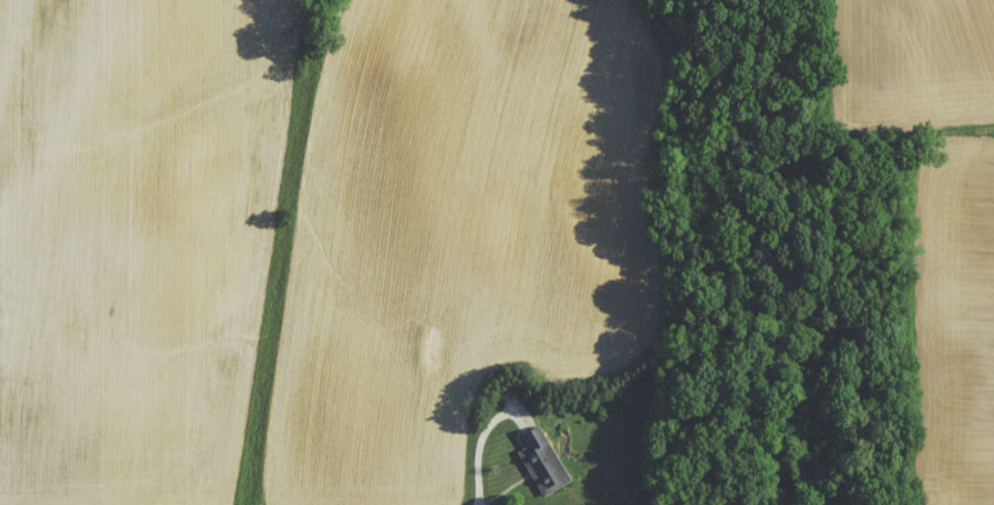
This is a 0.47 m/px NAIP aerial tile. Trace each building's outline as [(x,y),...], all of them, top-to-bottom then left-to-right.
[(516,457),(540,503),(570,487),(539,429),(517,441),(524,453),(516,457)]
